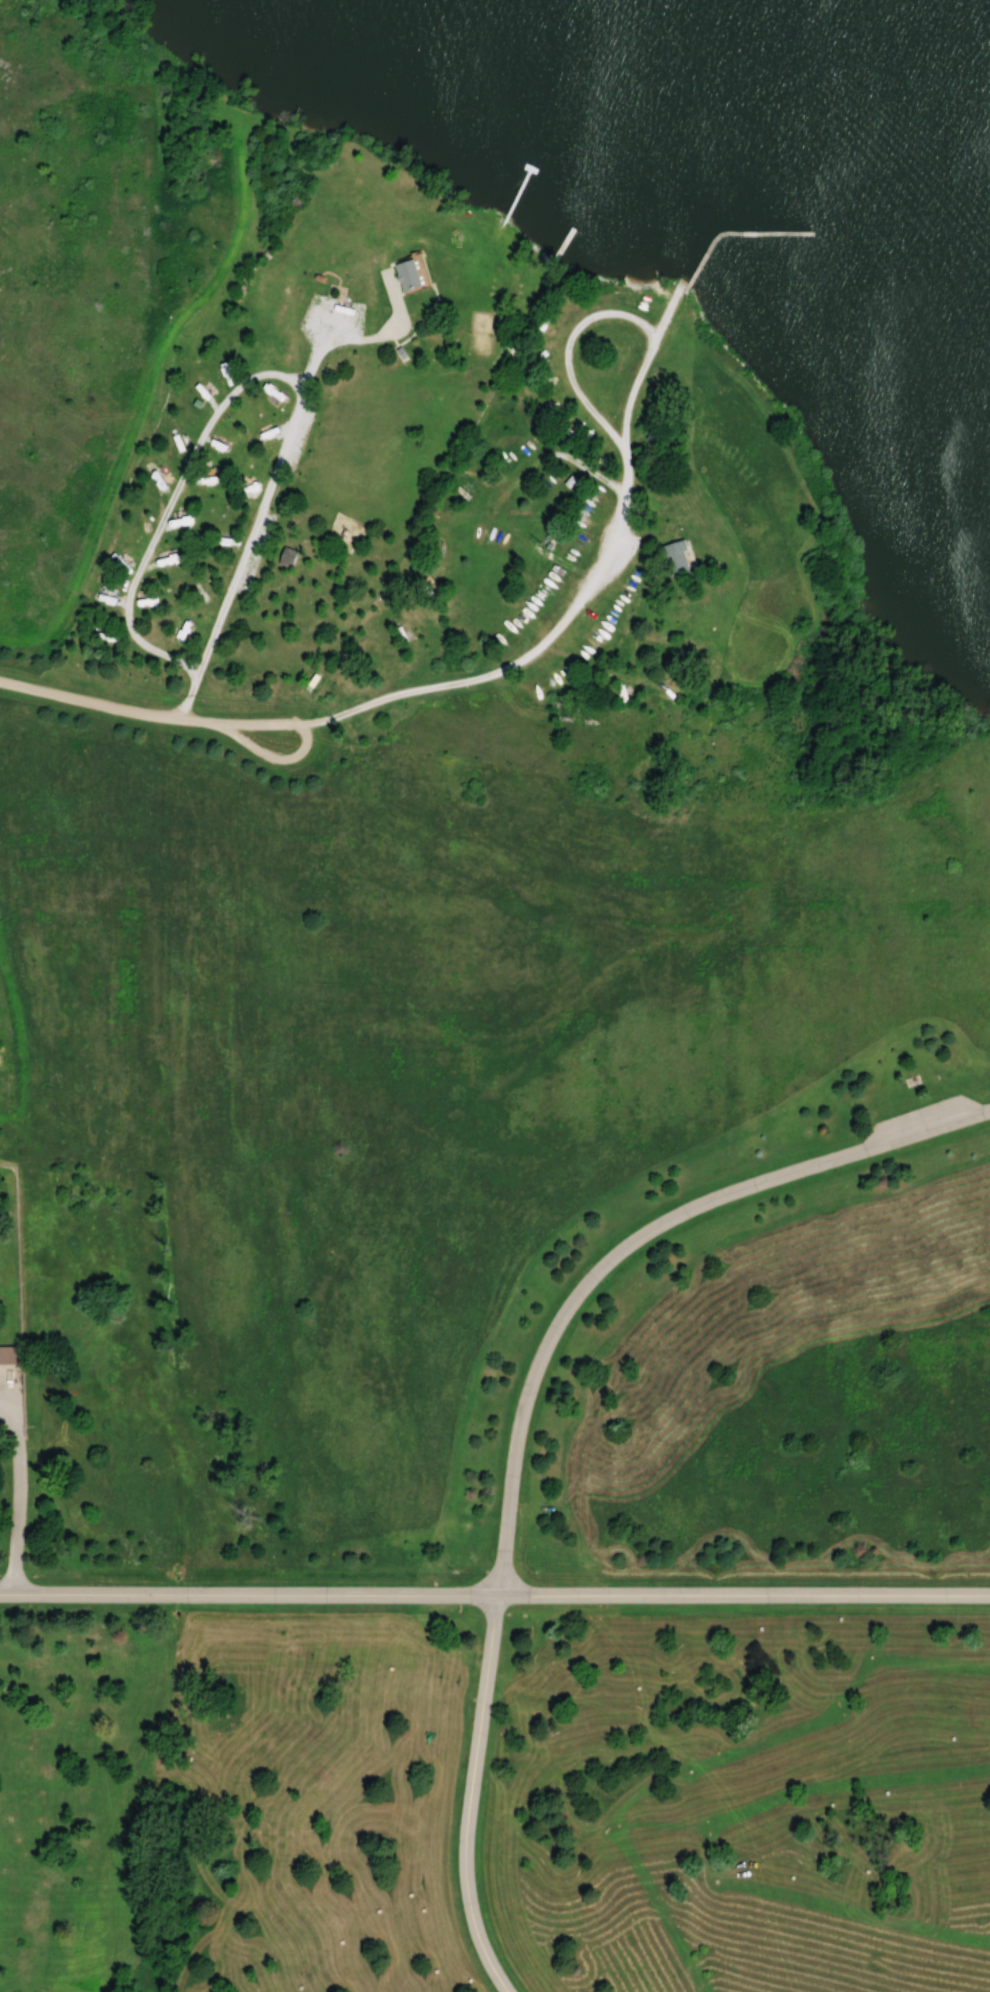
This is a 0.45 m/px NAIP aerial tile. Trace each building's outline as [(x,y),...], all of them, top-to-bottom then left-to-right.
[(394,265),(402,292),(421,287),(413,260),(394,265)] [(668,576),(689,572),(684,541),(663,545),(668,576)] [(290,568),(297,552),(285,547),(278,562),(290,568)] [(189,622),(181,620),(176,643),(183,645),(189,622)] [(0,1346),(0,1365),(15,1365),(15,1346),(0,1346)]
